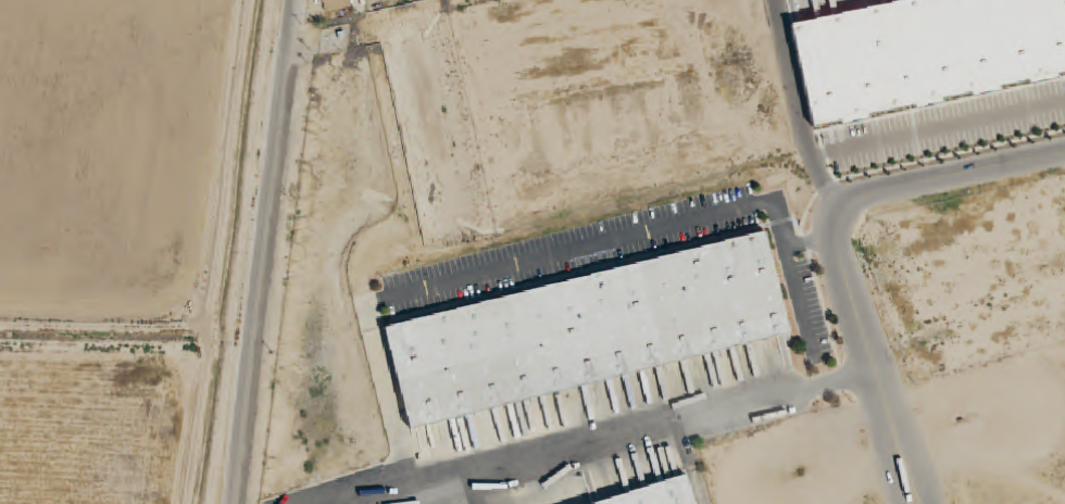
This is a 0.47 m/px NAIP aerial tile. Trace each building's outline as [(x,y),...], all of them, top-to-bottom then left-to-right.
[(353,0),(321,0),(322,10),(354,7),(353,0)] [(405,429),(380,328),(764,232),(790,333),(405,429)] [(681,471),(692,503),(582,503),(681,471)]
